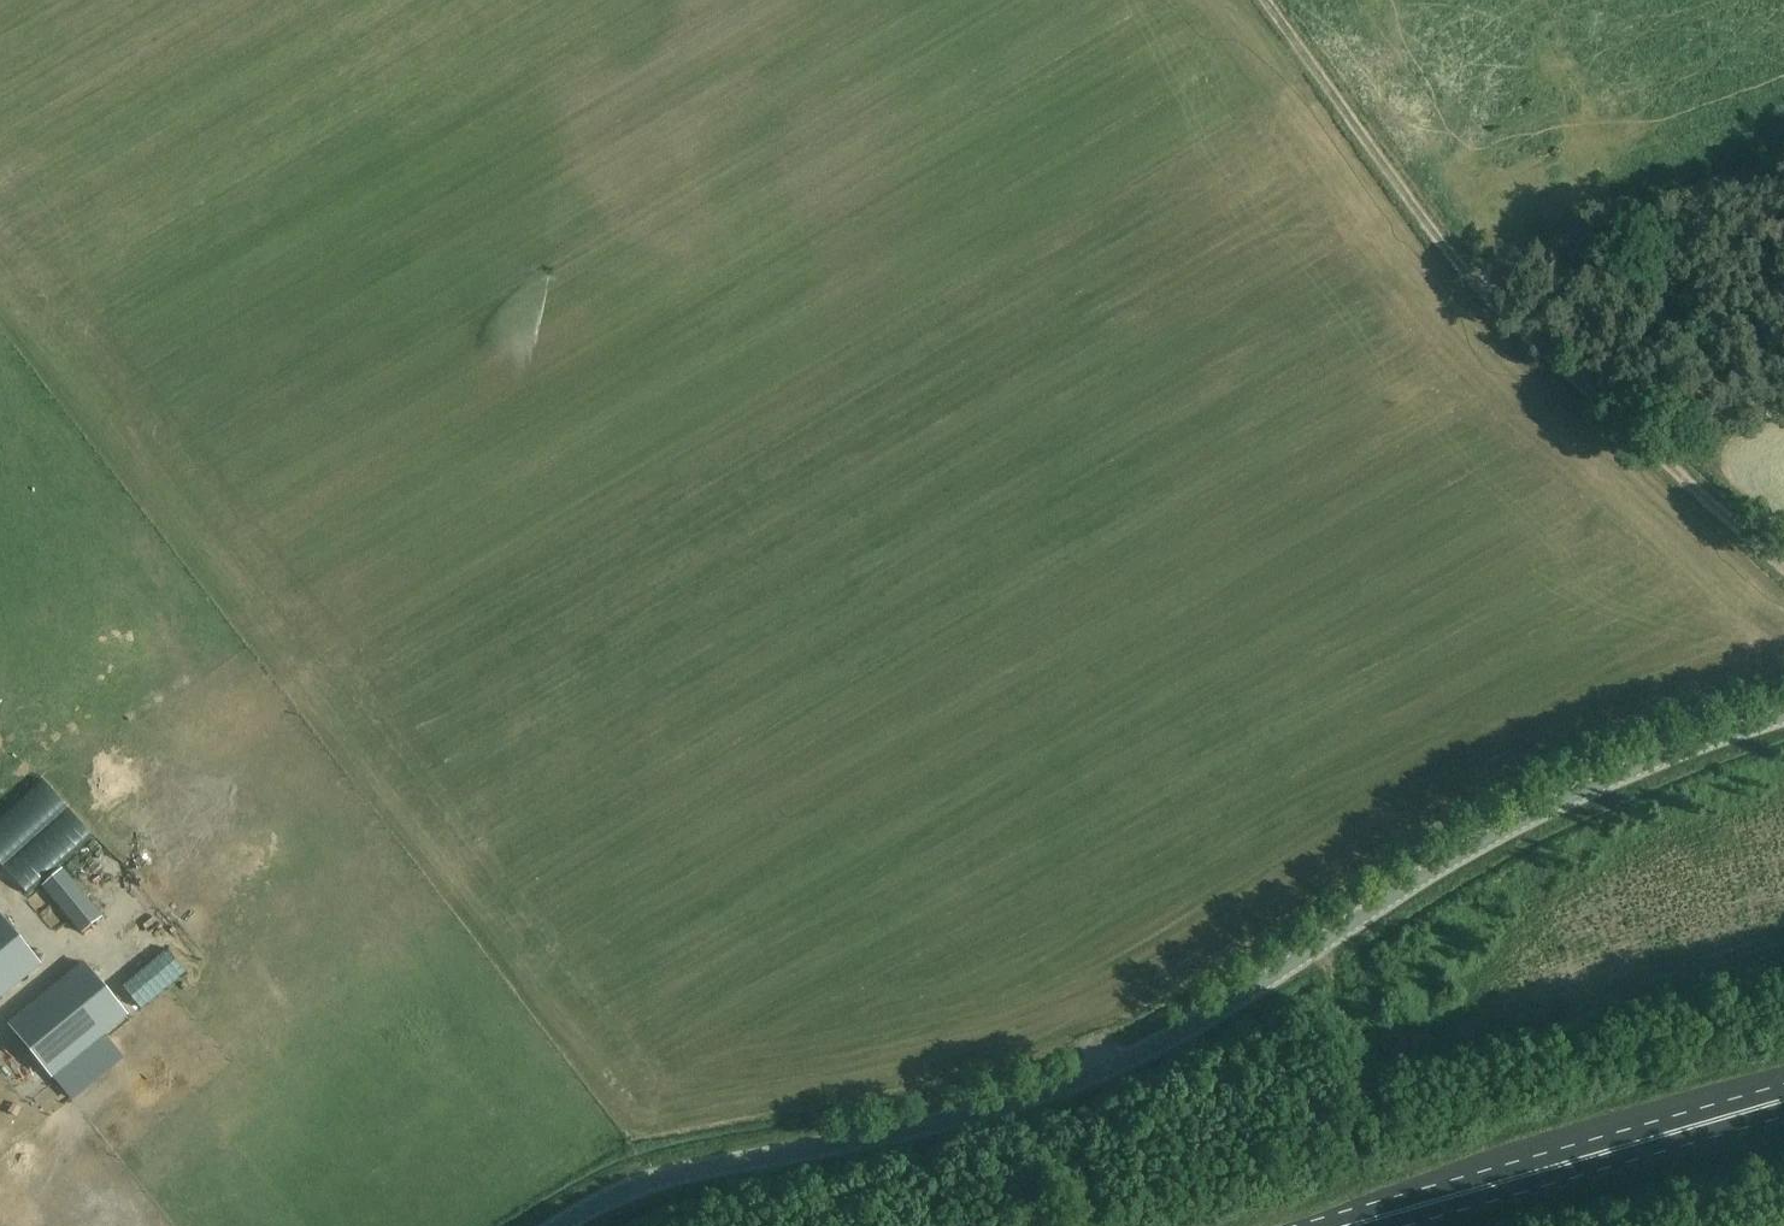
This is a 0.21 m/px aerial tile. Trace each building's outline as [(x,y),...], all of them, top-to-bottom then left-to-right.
[(44,888),(81,933),(100,917),(63,872),(44,888)] [(41,965),(0,916),(0,999),(41,965)] [(52,1078),(127,1016),(84,964),(9,1025),(52,1078)] [(0,1077),(0,1093),(16,1113),(44,1090),(20,1061),(0,1077)]
